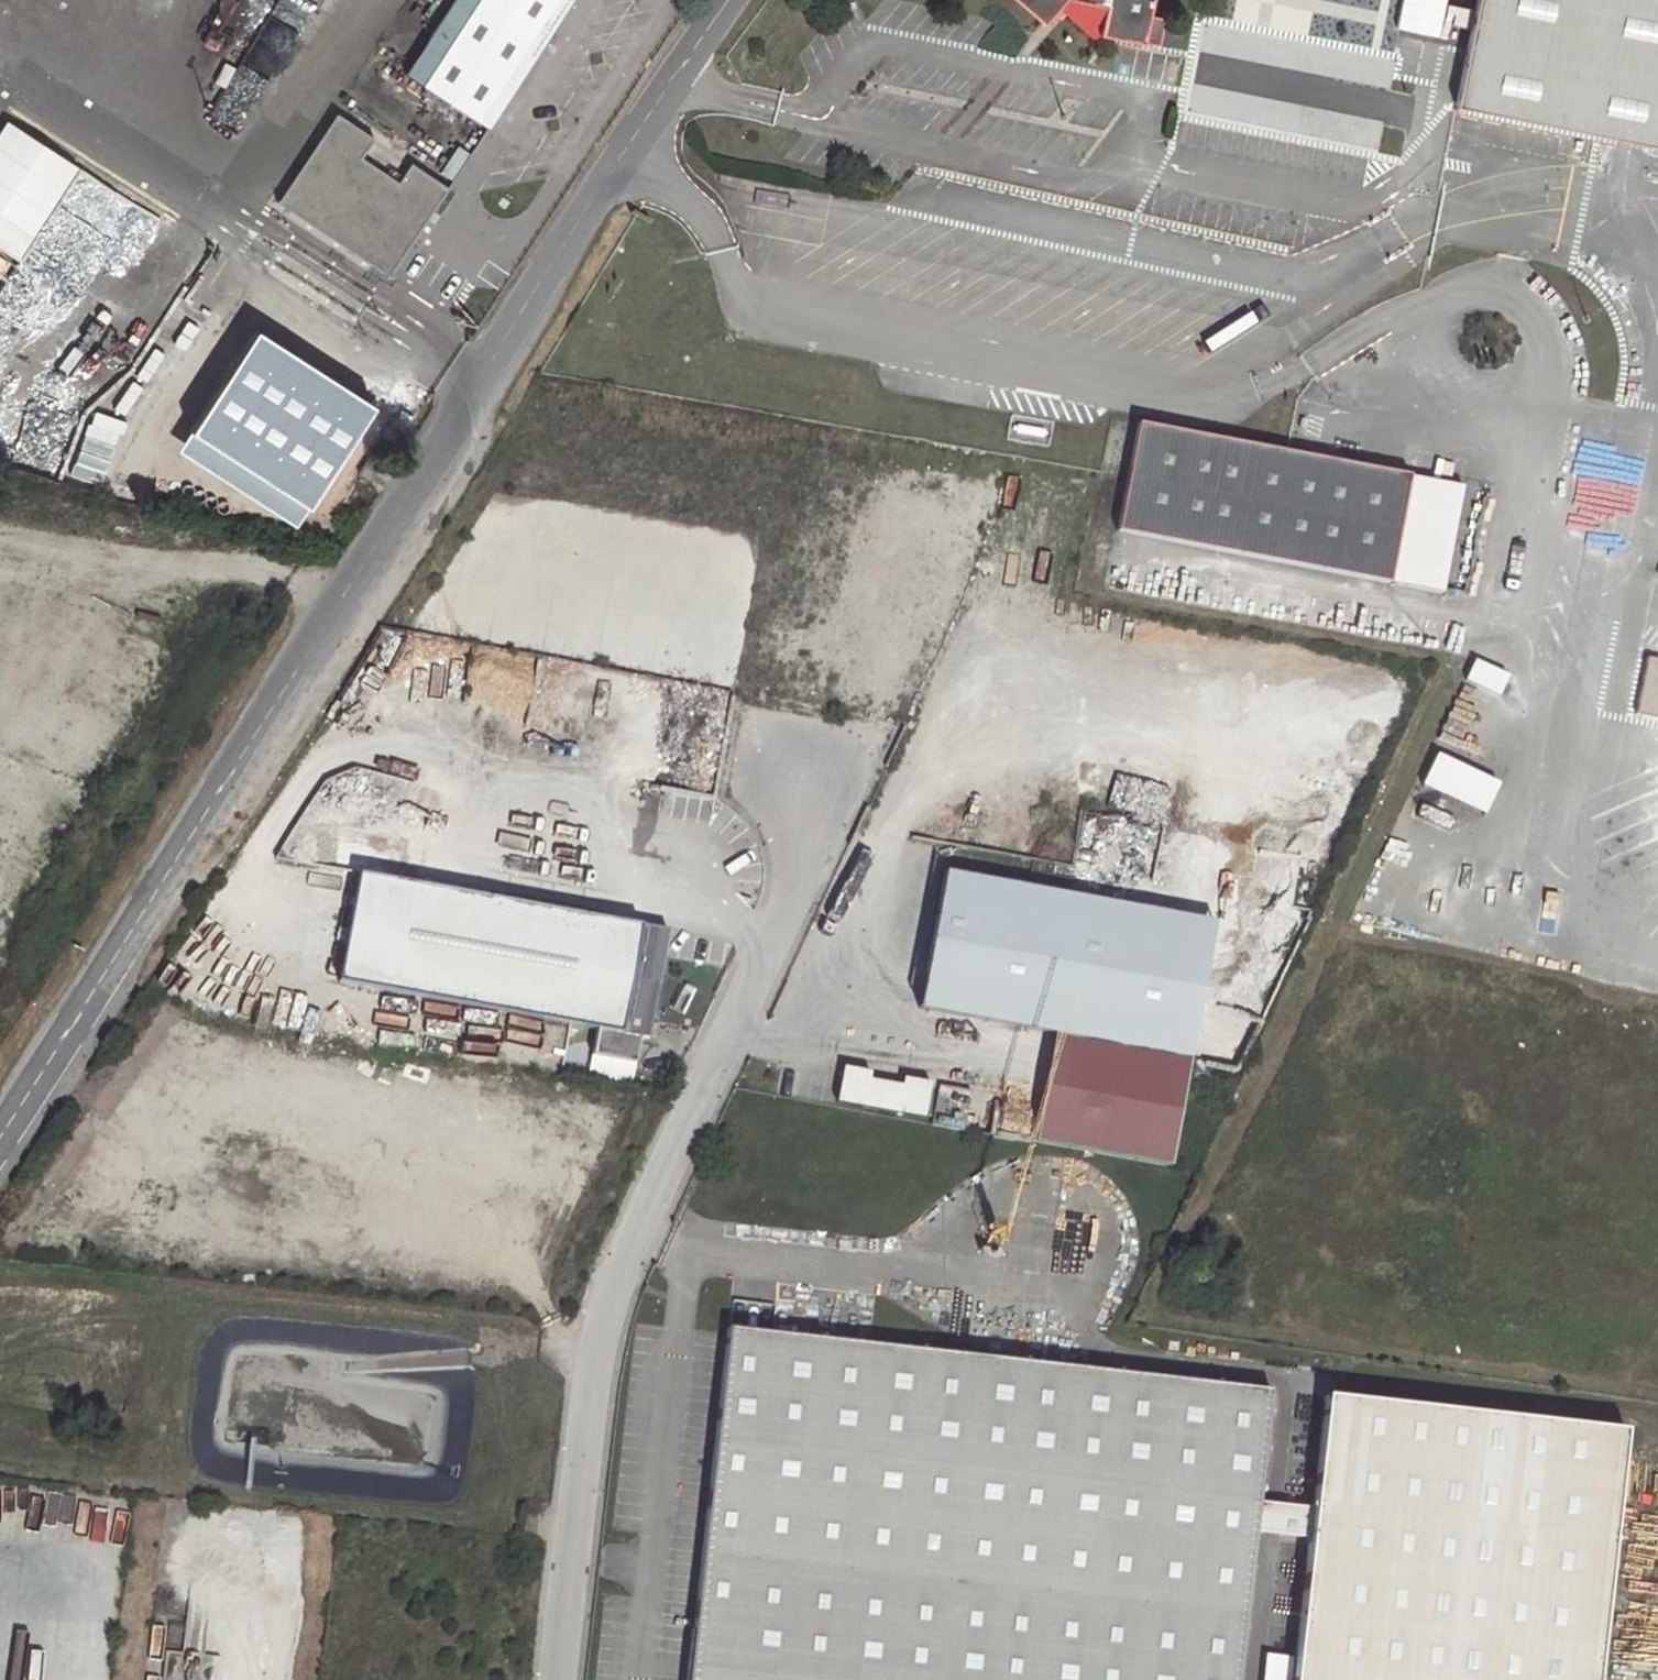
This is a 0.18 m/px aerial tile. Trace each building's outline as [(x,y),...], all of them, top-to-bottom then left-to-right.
[(468,0),(455,0),(406,73),(490,128),(543,49),(468,0)] [(543,49),(576,0),(468,0),(543,49)] [(1047,20),(1067,0),(1011,0),(1038,27),(1047,20)] [(1103,31),(1109,2),(1098,0),(1067,0),(1047,20),(1103,31)] [(1109,2),(1103,31),(1148,40),(1156,0),(1098,0),(1109,2)] [(1454,108),(1657,147),(1657,0),(1474,0),(1454,108)] [(333,114),(279,209),(395,275),(446,185),(409,164),(399,181),(361,159),(374,137),(333,114)] [(23,262),(57,204),(127,244),(146,210),(84,175),(87,170),(3,122),(0,128),(0,249),(23,262)] [(457,147),(441,172),(452,179),(468,154),(457,147)] [(1409,473),(1135,419),(1114,528),(1388,581),(1409,473)] [(343,457),(311,436),(272,495),(304,516),(343,457)] [(1475,661),(1465,683),(1501,699),(1511,677),(1475,661)] [(1422,790),(1486,819),(1501,786),(1437,757),(1422,790)] [(671,923),(362,874),(344,982),(654,1032),(671,923)] [(1046,1035),(1183,1057),(1205,920),(933,877),(911,1013),(1046,1035)] [(1046,1035),(1029,1143),(1165,1165),(1183,1057),(1046,1035)] [(918,1089),(845,1077),(841,1099),(915,1111),(918,1089)] [(1627,1426),(1328,1395),(1316,1505),(1262,1499),(1273,1388),(732,1331),(692,1679),(1600,1679),(1627,1426)] [(526,1515),(524,1537),(537,1538),(539,1516),(526,1515)]
